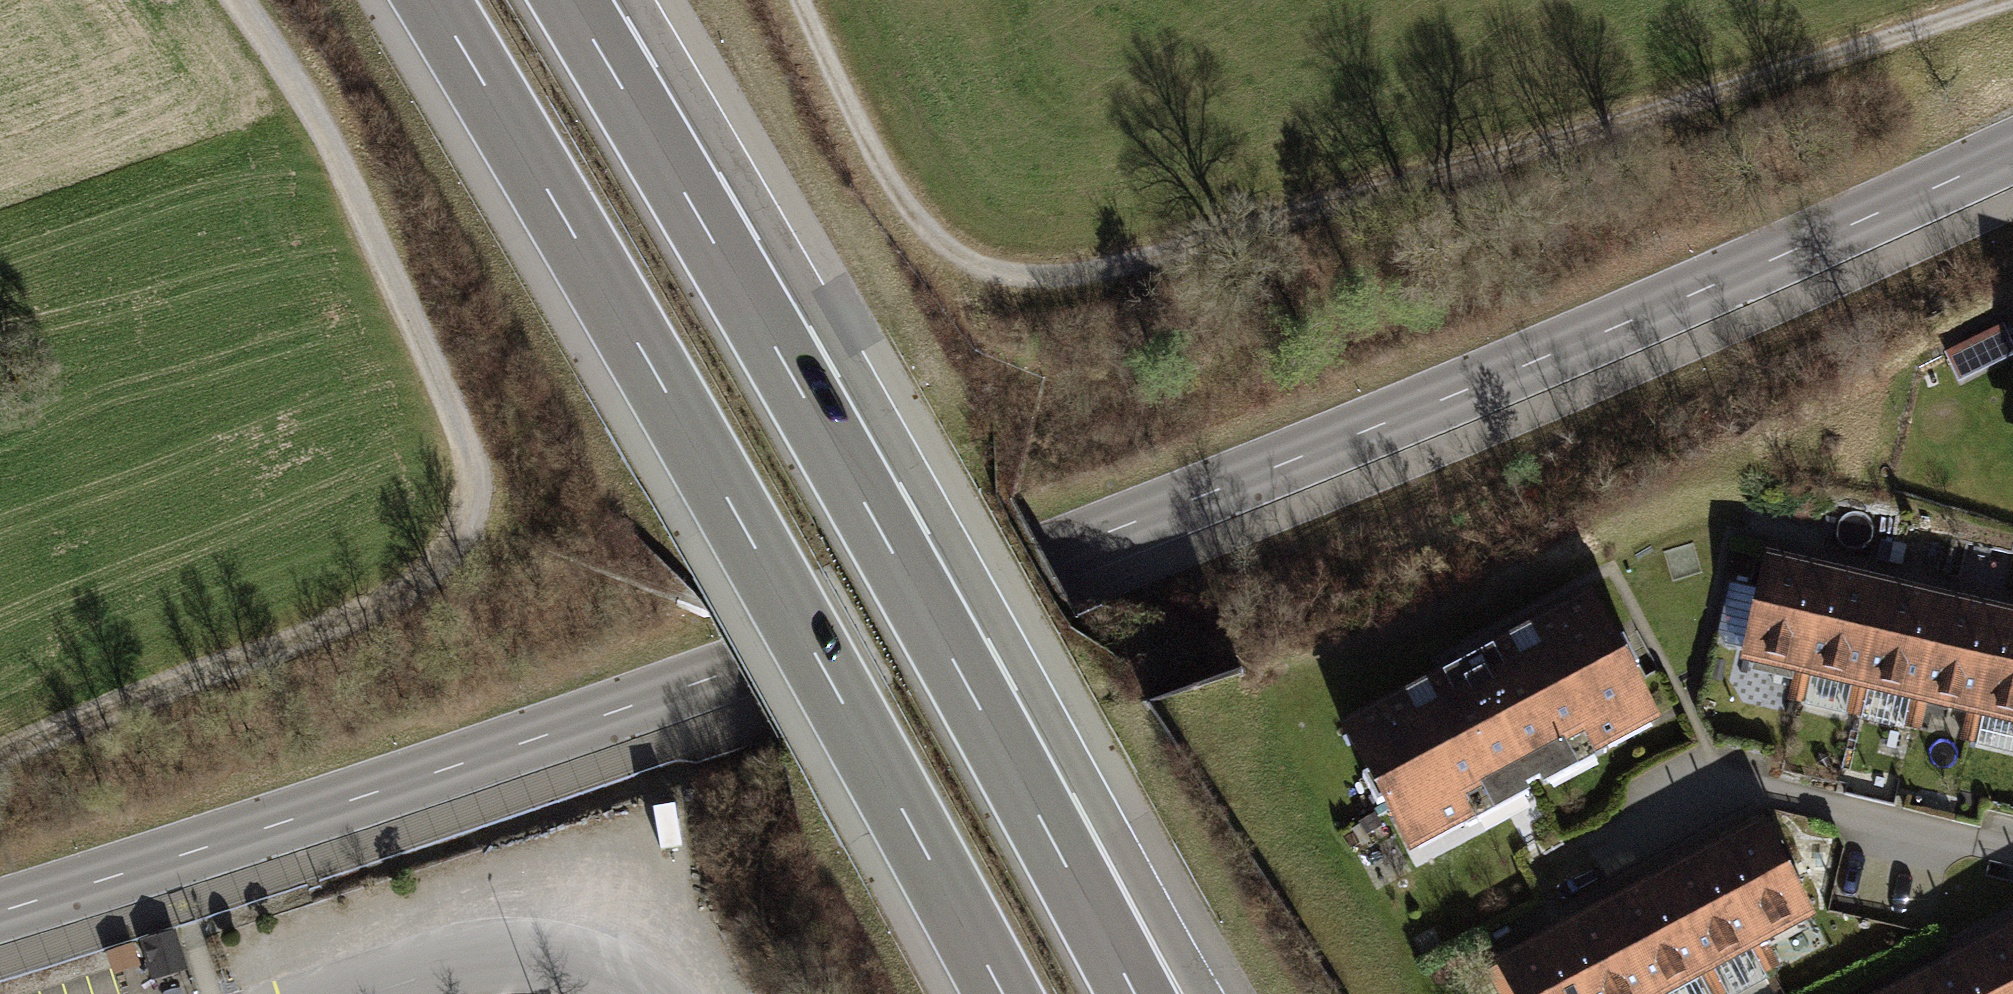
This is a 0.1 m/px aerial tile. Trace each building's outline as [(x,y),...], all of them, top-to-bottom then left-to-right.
[(1795,671),(1820,565),(1762,551),(1736,657),(1795,671)] [(1854,685),(1879,579),(1820,565),(1795,671),(1854,685)] [(1913,699),(1938,593),(1879,579),(1854,685),(1913,699)] [(1587,590),(1335,720),(1403,850),(1654,720),(1587,590)] [(1972,713),(1997,607),(1938,593),(1913,699),(1972,713)] [(1997,607),(1972,713),(2012,722),(2012,611),(1997,607)] [(1810,919),(1758,819),(1704,847),(1756,947),(1810,919)] [(1756,947),(1704,847),(1650,874),(1702,974),(1756,947)] [(1650,874),(1596,902),(1643,993),(1663,993),(1702,974),(1650,874)] [(1596,902),(1542,930),(1575,993),(1643,993),(1596,902)] [(1964,947),(1989,993),(2012,993),(2012,922),(1964,947)] [(1542,930),(1488,957),(1507,993),(1575,993),(1542,930)] [(1964,947),(1909,976),(1919,993),(1989,993),(1964,947)] [(1909,976),(1875,993),(1919,993),(1909,976)]
